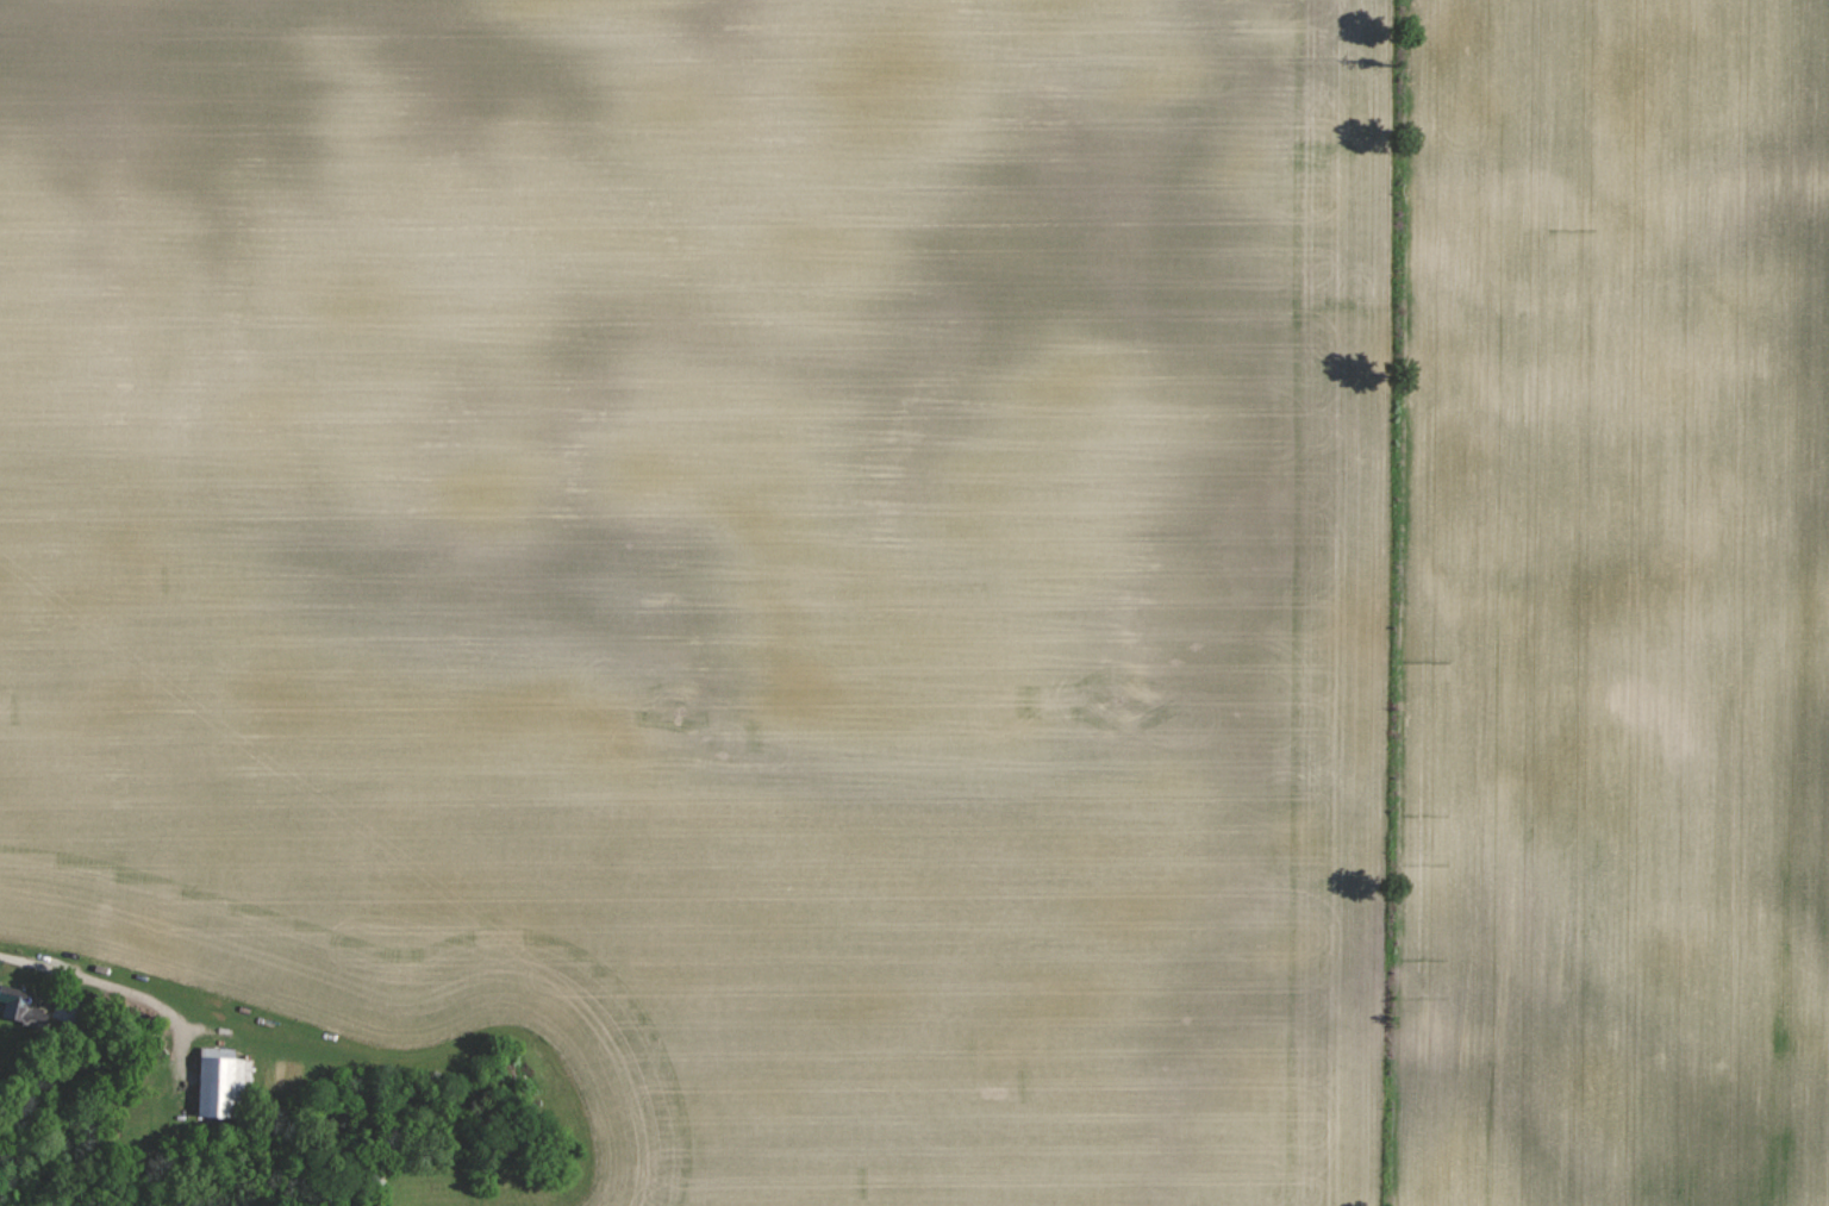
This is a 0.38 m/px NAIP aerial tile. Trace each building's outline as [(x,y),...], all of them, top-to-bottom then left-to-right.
[(3,1018),(48,1027),(51,1011),(31,1007),(34,991),(0,984),(0,985),(0,1001),(6,1002),(3,1018)] [(201,1116),(237,1117),(238,1098),(250,1099),(252,1059),(238,1058),(238,1048),(203,1047),(201,1116)]
